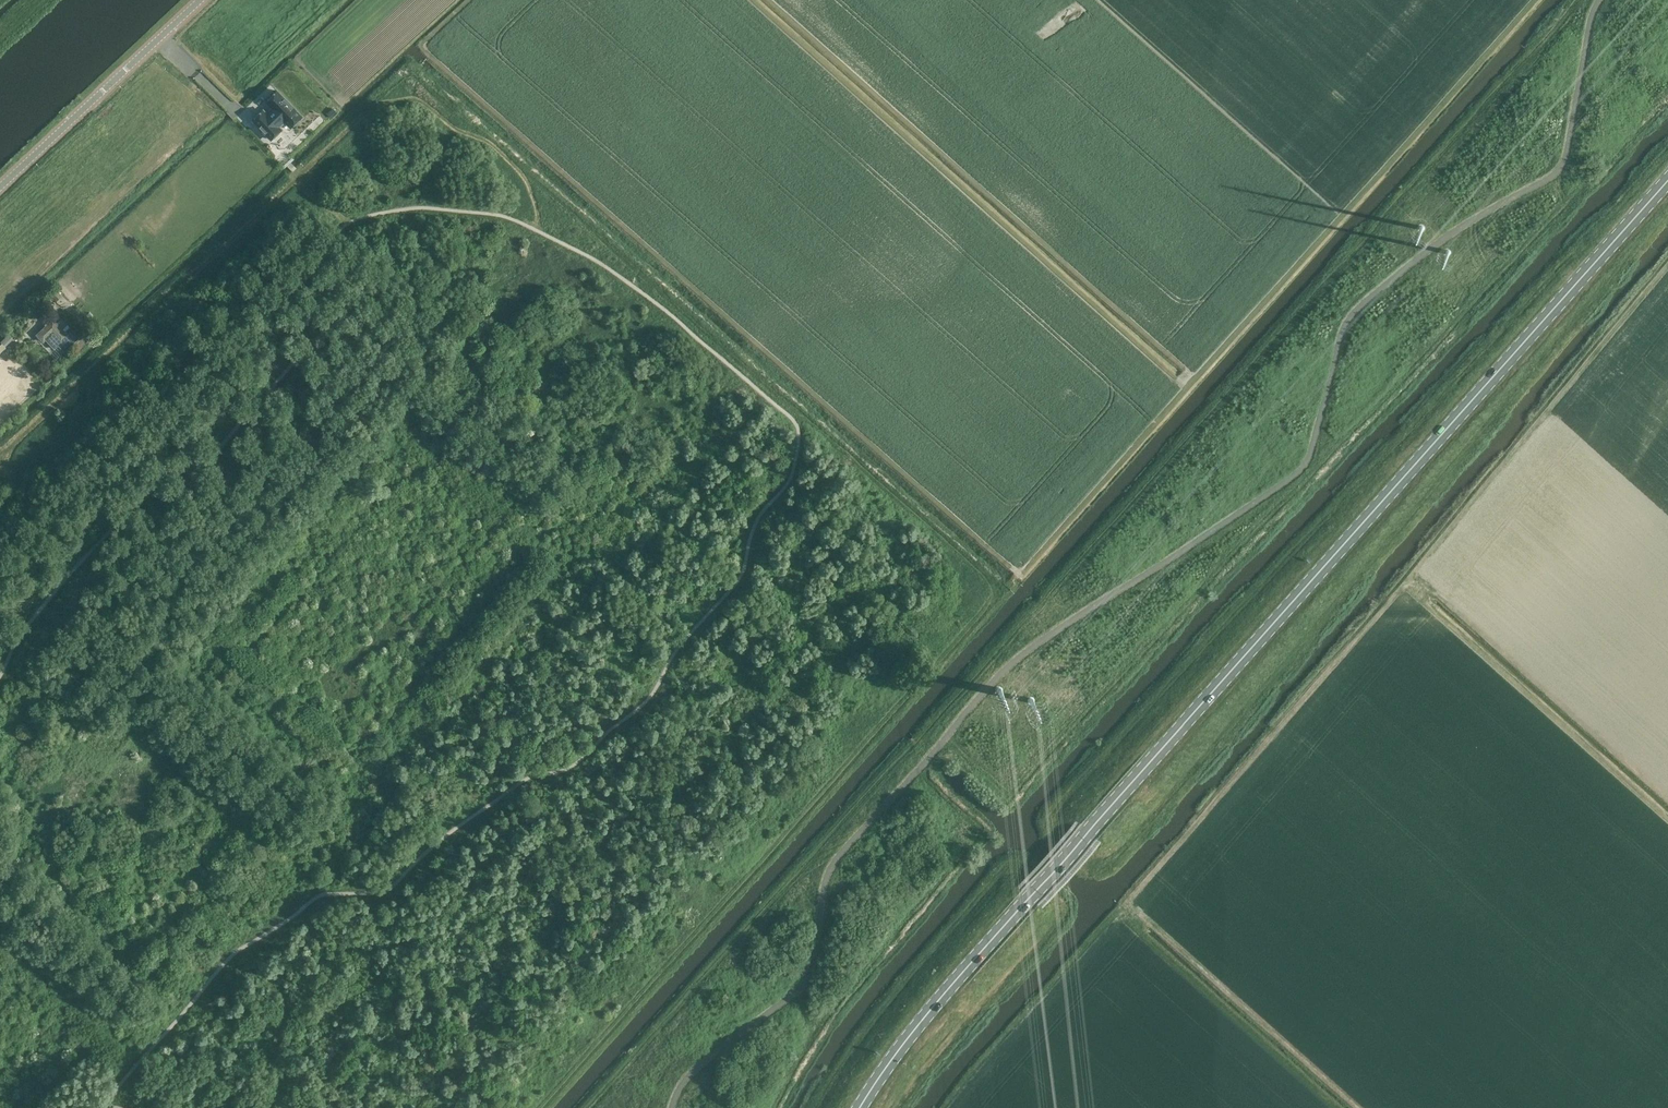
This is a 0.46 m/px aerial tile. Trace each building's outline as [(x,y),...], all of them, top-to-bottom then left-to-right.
[(261,108),(250,119),(268,138),(279,127),(275,124),(279,120),(285,127),(296,116),(271,91),(260,102),(265,106),(262,109),(261,108)] [(54,336),(60,330),(51,320),(35,335),(40,340),(49,332),(54,336)] [(2,338),(5,343),(12,339),(9,334),(2,338)]
